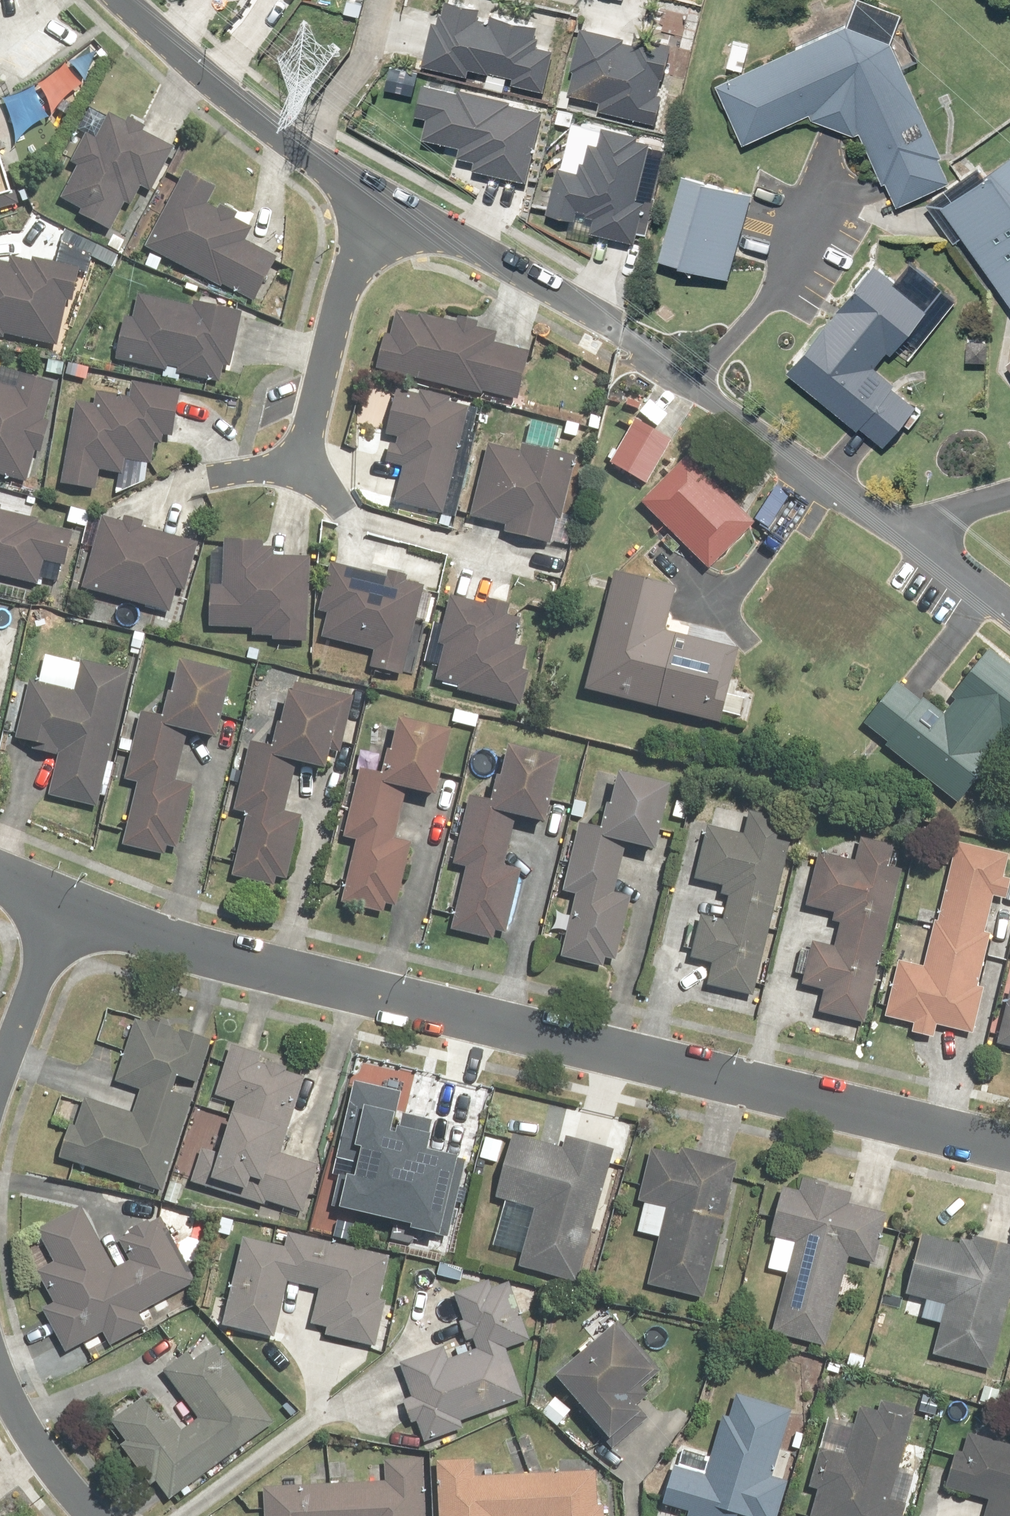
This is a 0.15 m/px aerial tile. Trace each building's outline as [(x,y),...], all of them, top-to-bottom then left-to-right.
[(464,70),(485,73),(481,88),(500,92),(504,77),(509,78),(508,84),(541,92),(551,51),(532,46),(534,29),(507,23),(475,19),(477,9),(439,1),(434,24),(428,23),(418,66),(463,77),(464,70)] [(840,27),(711,80),(739,149),(811,119),(858,137),(890,209),(949,182),(888,44),(840,27)] [(631,40),(575,28),(562,93),(596,100),(593,112),(651,124),(668,46),(631,38),(631,40)] [(539,109),(419,86),(413,118),(422,120),(418,140),(454,148),(452,158),(473,162),(471,175),(524,186),(539,109)] [(95,135),(87,131),(69,164),(75,167),(55,202),(79,215),(76,220),(108,238),(125,208),(128,210),(138,192),(148,198),(173,153),(106,115),(95,135)] [(634,203),(646,143),(647,139),(579,126),(570,173),(553,170),(544,217),(588,226),(586,233),(633,242),(640,204),(634,203)] [(950,204),(969,231),(975,226),(1008,272),(998,279),(1009,296),(1009,162),(950,204)] [(11,200),(0,167),(0,204),(11,200)] [(211,191),(181,176),(142,252),(251,307),(273,262),(246,249),(255,231),(204,205),(211,191)] [(657,264),(728,283),(737,253),(752,197),(681,178),(657,264)] [(59,346),(65,305),(71,306),(76,273),(0,262),(0,338),(59,346)] [(922,309),(872,267),(783,371),(879,453),(917,410),(869,369),(922,309)] [(118,319),(108,361),(216,386),(219,371),(231,374),(243,320),(141,296),(134,322),(118,319)] [(381,338),(373,374),(513,405),(524,357),(491,350),(494,336),(477,333),(479,325),(456,320),(454,329),(393,316),(388,340),(381,338)] [(50,388),(0,373),(0,481),(29,490),(48,427),(39,424),(50,388)] [(72,393),(70,403),(57,490),(92,496),(96,471),(121,475),(123,460),(151,464),(153,448),(170,451),(179,393),(134,386),(131,403),(72,393)] [(442,516),(468,412),(415,399),(414,401),(395,396),(384,440),(391,442),(386,463),(401,467),(392,504),(442,516)] [(669,446),(635,424),(607,468),(641,490),(669,446)] [(547,553),(573,465),(525,450),(522,461),(486,450),(466,517),(505,529),(502,539),(547,553)] [(755,524),(688,455),(635,507),(702,575),(755,524)] [(38,587),(41,566),(66,570),(72,534),(37,528),(38,524),(0,517),(0,580),(38,587)] [(120,526),(98,521),(81,591),(96,595),(94,599),(171,617),(175,597),(184,599),(196,547),(137,533),(140,522),(122,518),(120,526)] [(271,547),(221,546),(219,588),(209,588),(208,629),(227,630),(227,639),(266,640),(266,648),(306,649),(309,563),(270,562),(271,547)] [(398,685),(415,623),(426,626),(434,596),(423,593),(402,587),(404,578),(390,574),(388,582),(328,566),(315,615),(325,617),(319,640),(373,655),(367,676),(398,685)] [(674,587),(608,571),(577,697),(714,730),(733,652),(662,635),(674,587)] [(482,610),(450,600),(432,659),(438,661),(430,687),(514,713),(525,676),(519,674),(526,651),(512,647),(519,624),(506,620),(510,607),(485,599),(482,610)] [(894,684),(859,729),(957,806),(1009,739),(1009,676),(983,655),(934,716),(894,684)] [(95,810),(129,675),(84,664),(76,696),(29,684),(13,752),(54,762),(46,797),(95,810)] [(231,679),(174,666),(161,723),(135,718),(121,781),(137,784),(123,848),(176,860),(191,790),(175,786),(184,742),(215,749),(231,679)] [(340,708),(283,695),(271,752),(245,747),(231,810),(246,813),(232,877),(285,889),(300,819),(284,815),(294,771),(325,778),(340,708)] [(448,736),(390,723),(378,780),(352,774),(338,838),(353,841),(339,905),(392,916),(408,846),(391,843),(401,799),(432,806),(448,736)] [(554,762),(499,750),(486,812),(461,807),(449,865),(464,868),(451,927),(464,929),(462,938),(495,945),(497,938),(504,939),(517,875),(498,871),(508,827),(539,834),(554,762)] [(666,791),(610,776),(596,832),(578,827),(561,894),(576,898),(560,960),(599,970),(602,957),(613,960),(628,902),(609,897),(621,851),(648,858),(666,791)] [(753,1003),(790,850),(774,846),(780,822),(743,813),(737,840),(706,832),(693,883),(733,893),(725,924),(689,915),(679,958),(707,965),(701,990),(753,1003)] [(1007,850),(951,838),(922,973),(891,967),(880,1019),(971,1038),(980,995),(975,994),(987,937),(984,936),(992,899),(1004,901),(1007,884),(1000,883),(1007,850)] [(863,1025),(894,869),(881,866),(885,845),(858,839),(853,862),(814,854),(803,911),(839,919),(833,950),(809,945),(800,990),(819,994),(814,1015),(863,1025)] [(1006,989),(995,1044),(1009,1047),(1009,990),(1006,989)] [(66,1128),(54,1161),(161,1197),(212,1046),(131,1019),(111,1080),(136,1088),(127,1114),(82,1099),(72,1130),(66,1128)] [(197,1147),(187,1182),(300,1216),(315,1168),(275,1155),(299,1079),(279,1072),(281,1068),(256,1060),(258,1054),(229,1046),(213,1097),(229,1102),(213,1152),(197,1147)] [(315,1215),(330,1218),(446,1245),(465,1165),(453,1163),(455,1151),(428,1145),(432,1129),(391,1120),(397,1095),(345,1083),(315,1215)] [(505,1143),(483,1135),(474,1161),(496,1169),(505,1143)] [(573,1290),(611,1152),(564,1139),(560,1153),(509,1139),(490,1204),(500,1207),(490,1245),(520,1254),(514,1273),(573,1290)] [(702,1305),(734,1162),(676,1149),(674,1159),(644,1152),(632,1205),(641,1207),(634,1236),(654,1240),(643,1292),(702,1305)] [(796,1193),(776,1189),(765,1239),(772,1240),(766,1269),(784,1272),(771,1332),(825,1344),(843,1261),(874,1267),(885,1217),(843,1208),(846,1194),(798,1184),(796,1193)] [(49,1308),(38,1313),(58,1353),(97,1334),(102,1345),(141,1326),(139,1321),(170,1305),(166,1296),(194,1282),(163,1219),(121,1240),(131,1260),(111,1271),(80,1210),(32,1234),(49,1268),(33,1276),(49,1308)] [(991,1372),(1000,1315),(1004,1316),(1009,1284),(1009,1245),(972,1238),(971,1244),(957,1242),(956,1247),(911,1240),(901,1299),(942,1306),(932,1362),(991,1372)] [(283,1248),(236,1239),(217,1330),(270,1340),(282,1284),(314,1290),(308,1324),(325,1327),(322,1342),(371,1352),(381,1305),(377,1304),(386,1260),(285,1239),(283,1248)] [(519,1401),(503,1351),(524,1345),(505,1284),(489,1289),(488,1285),(446,1298),(460,1342),(468,1340),(472,1352),(443,1361),(440,1352),(396,1366),(420,1443),(459,1430),(457,1421),(519,1401)] [(652,1366),(612,1322),(547,1382),(555,1392),(535,1410),(551,1428),(570,1411),(599,1443),(634,1410),(620,1396),(652,1366)] [(167,1502),(271,1425),(205,1337),(192,1347),(201,1359),(189,1367),(183,1360),(163,1375),(195,1419),(177,1433),(169,1422),(158,1430),(136,1401),(107,1423),(122,1443),(116,1447),(147,1487),(153,1483),(167,1502)] [(788,1412),(733,1397),(727,1421),(718,1418),(703,1473),(691,1470),(686,1488),(666,1483),(660,1507),(682,1513),(682,1515),(775,1515),(784,1482),(770,1478),(788,1412)] [(909,1414),(880,1406),(878,1415),(853,1409),(848,1429),(823,1423),(806,1490),(814,1492),(808,1515),(904,1515),(906,1507),(887,1502),(909,1414)] [(962,1433),(955,1458),(950,1456),(939,1492),(983,1505),(980,1515),(1009,1515),(1009,1448),(962,1433)] [(422,1461),(379,1461),(379,1487),(256,1489),(256,1515),(423,1515),(422,1461)] [(432,1462),(432,1515),(606,1515),(605,1508),(594,1508),(593,1475),(470,1477),(470,1462),(432,1462)]
